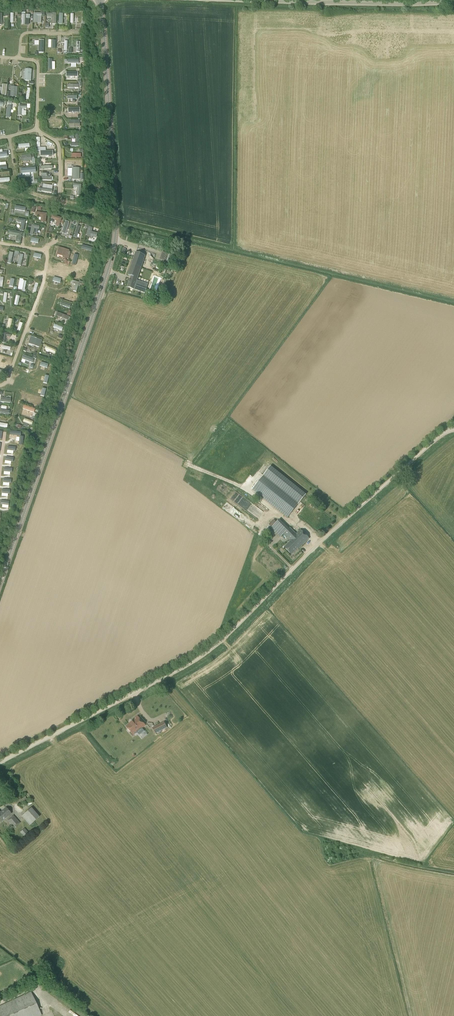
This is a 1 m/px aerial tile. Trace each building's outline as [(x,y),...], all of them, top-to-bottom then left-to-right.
[(72,11),(72,24),(83,24),(83,17),(83,11),(72,11)] [(58,25),(58,14),(48,14),(48,27),(52,27),(52,25),(58,25)] [(25,81),(33,82),(34,69),(26,68),(25,81)] [(19,104),(20,116),(27,116),(27,114),(23,114),(23,111),(28,111),(28,104),(19,104)] [(71,115),(71,123),(79,123),(80,115),(71,115)] [(72,142),(73,147),(82,146),(81,135),(77,135),(77,142),(72,142)] [(48,175),(48,173),(43,173),(43,181),(53,181),(53,175),(48,175)] [(47,221),(47,213),(42,213),(42,210),(37,210),(37,208),(33,208),(33,217),(42,216),(42,222),(47,221)] [(55,223),(55,224),(60,225),(63,218),(54,215),(51,221),(55,223)] [(21,231),(25,232),(27,220),(19,219),(18,223),(23,224),(21,231)] [(71,232),(74,223),(67,221),(63,233),(68,235),(69,232),(71,232)] [(147,287),(136,283),(145,255),(136,252),(128,275),(131,276),(128,287),(145,293),(147,287)] [(163,252),(160,260),(171,263),(173,256),(163,252)] [(23,267),(25,254),(16,253),(15,257),(20,257),(18,266),(23,267)] [(122,259),(118,271),(121,273),(126,260),(122,259)] [(86,275),(88,262),(77,260),(76,264),(79,265),(79,270),(82,270),(81,275),(86,275)] [(19,289),(26,290),(28,281),(22,279),(19,289)] [(73,283),(72,287),(76,288),(75,292),(80,293),(81,281),(74,281),(73,283)] [(69,292),(67,298),(74,300),(76,293),(69,292)] [(70,321),(71,316),(59,312),(57,317),(70,321)] [(3,333),(4,343),(12,343),(12,332),(3,333)] [(30,343),(41,348),(44,342),(33,337),(30,343)] [(40,393),(43,389),(35,385),(34,387),(35,388),(35,390),(40,393)] [(9,408),(9,404),(11,404),(11,398),(2,398),(2,407),(9,408)] [(39,410),(28,407),(27,412),(33,413),(32,417),(36,418),(39,410)] [(288,518),(300,502),(265,474),(252,490),(288,518)] [(224,508),(238,518),(243,511),(228,501),(224,508)] [(280,537),(284,533),(289,529),(279,519),(271,528),(280,537)] [(289,529),(284,533),(291,540),(289,543),(292,546),(294,543),(294,542),(294,541),(294,540),(295,539),(293,537),(296,534),(290,528),(289,529)] [(292,546),(289,543),(284,547),(291,555),(298,548),(299,549),(309,538),(300,530),(296,534),(293,537),(295,539),(294,540),(294,541),(294,542),(294,543),(292,546)] [(142,731),(141,729),(145,726),(138,716),(135,718),(136,719),(126,726),(133,735),(138,732),(139,733),(142,731)] [(164,722),(152,728),(155,734),(167,728),(164,722)] [(11,814),(6,808),(0,813),(0,812),(0,823),(11,814)] [(29,826),(39,817),(31,808),(21,816),(29,826)] [(20,823),(13,816),(7,821),(14,828),(20,823)] [(20,832),(24,836),(29,832),(25,828),(20,832)] [(41,1015),(31,992),(0,1006),(0,1015),(40,1015),(41,1015)]
